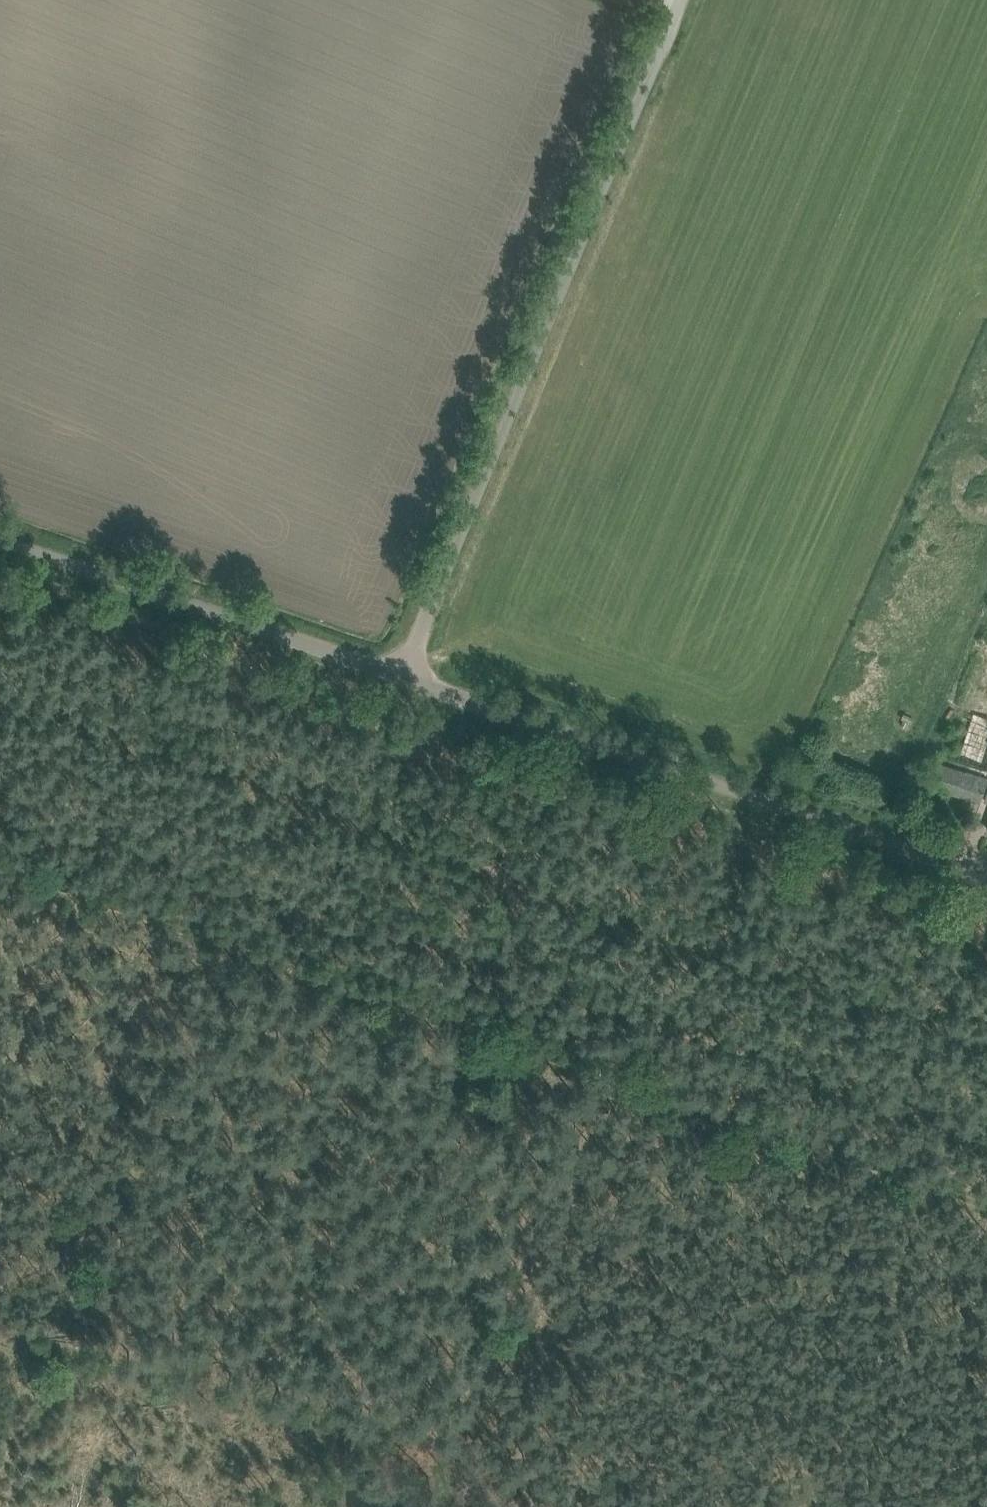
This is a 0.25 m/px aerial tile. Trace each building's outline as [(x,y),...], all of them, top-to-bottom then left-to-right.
[(986,769),(986,717),(973,713),(957,760),(986,769)] [(937,766),(930,785),(981,802),(986,786),(986,777),(938,761),(937,766)]
